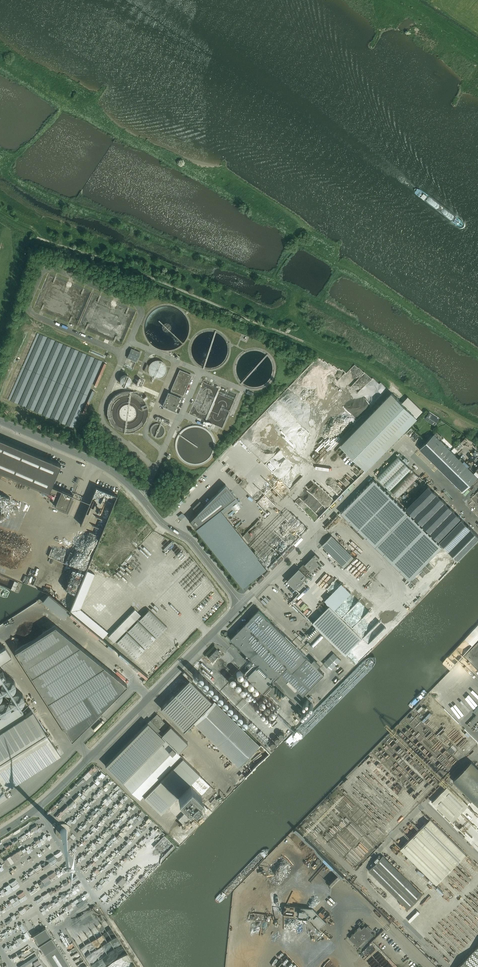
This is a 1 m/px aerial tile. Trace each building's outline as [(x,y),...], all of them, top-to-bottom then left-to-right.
[(127,358),(136,362),(140,353),(131,349),(127,358)] [(327,360),(316,371),(322,376),(324,373),(327,376),(331,372),(330,371),(335,366),(331,362),(330,363),(327,360)] [(179,371),(176,378),(170,392),(168,392),(162,406),(174,411),(180,397),(182,398),(192,375),(179,369),(179,371)] [(281,393),(277,396),(282,402),(286,398),(281,393)] [(412,422),(412,423),(413,422),(413,421),(416,417),(411,413),(412,412),(411,411),(410,412),(407,408),(408,408),(407,407),(406,407),(402,403),(401,402),(397,399),(398,398),(397,397),(396,398),(392,393),(388,397),(387,396),(386,398),(387,398),(384,401),(383,401),(382,402),(383,402),(379,406),(379,405),(378,406),(378,407),(375,410),(375,409),(374,410),(374,411),(371,414),(369,415),(370,415),(341,445),(347,450),(346,451),(347,452),(348,451),(351,455),(352,456),(356,459),(355,460),(356,461),(357,460),(360,463),(359,464),(361,465),(361,464),(366,469),(386,448),(387,449),(388,447),(387,447),(391,444),(392,443),(395,439),(395,440),(396,439),(396,438),(399,435),(399,436),(401,435),(400,434),(403,431),(404,431),(405,430),(404,430),(407,427),(408,427),(409,426),(408,425),(412,422)] [(425,419),(435,426),(439,419),(429,412),(425,419)] [(418,447),(477,507),(477,477),(433,433),(418,447)] [(62,489),(62,490),(60,489),(52,486),(53,486),(51,485),(60,464),(0,438),(0,471),(48,491),(48,492),(59,496),(55,506),(61,509),(61,510),(67,513),(71,504),(69,503),(73,494),(62,489)] [(460,443),(454,449),(457,451),(463,446),(460,443)] [(398,452),(405,460),(408,457),(400,449),(398,452)] [(386,491),(390,495),(395,499),(397,497),(398,498),(419,477),(398,456),(377,477),(388,488),(386,491)] [(373,480),(341,513),(410,581),(443,548),(373,480)] [(190,520),(196,528),(235,497),(225,484),(190,520)] [(406,508),(422,524),(444,501),(428,486),(406,508)] [(308,496),(304,500),(308,504),(312,500),(308,496)] [(424,523),(439,539),(461,518),(445,502),(424,523)] [(179,512),(185,518),(189,514),(182,508),(179,512)] [(219,510),(196,528),(230,572),(243,587),(267,568),(254,553),(219,510)] [(104,514),(95,537),(98,538),(107,515),(104,514)] [(295,526),(299,521),(296,518),(291,522),(295,526)] [(457,560),(477,539),(477,535),(461,519),(439,542),(457,560)] [(16,538),(29,542),(31,535),(18,531),(16,538)] [(331,536),(322,545),(345,568),(354,558),(331,536)] [(302,567),(303,567),(309,573),(309,574),(320,563),(316,561),(319,558),(315,554),(302,567)] [(299,568),(287,580),(295,588),(307,576),(307,575),(309,573),(303,567),(302,569),(300,568),(299,568)] [(91,580),(92,580),(94,574),(87,571),(84,580),(83,579),(70,610),(103,638),(109,631),(80,607),(91,580)] [(406,588),(410,584),(405,579),(401,582),(406,588)] [(135,609),(108,636),(114,642),(141,615),(135,609)] [(156,637),(167,627),(149,609),(138,620),(156,637)] [(312,661),(307,657),(259,609),(230,638),(296,703),(324,674),(318,668),(320,665),(314,659),(312,661)] [(145,649),(155,638),(138,621),(127,631),(145,649)] [(127,684),(104,665),(55,625),(15,651),(71,739),(91,719),(92,720),(100,713),(99,712),(127,684)] [(134,660),(144,650),(126,632),(116,642),(134,660)] [(11,656),(5,646),(0,649),(0,663),(11,656)] [(217,649),(208,658),(212,662),(221,653),(217,649)] [(134,660),(138,664),(143,659),(138,656),(134,660)] [(21,704),(23,707),(28,704),(26,701),(27,700),(14,679),(6,673),(0,664),(0,718),(21,704)] [(148,674),(154,668),(151,665),(145,671),(148,674)] [(133,671),(143,681),(148,677),(137,666),(133,671)] [(323,678),(328,684),(336,677),(331,672),(323,678)] [(212,702),(189,679),(161,708),(184,730),(212,702)] [(236,718),(242,724),(246,720),(243,710),(237,705),(237,704),(235,702),(234,702),(232,699),(230,697),(229,697),(227,694),(225,692),(224,693),(222,689),(221,687),(219,688),(217,684),(216,682),(213,683),(212,680),(211,679),(209,680),(207,682),(210,685),(211,686),(207,683),(210,691),(236,718)] [(247,696),(248,699),(252,698),(248,686),(241,688),(245,697),(247,696)] [(213,702),(194,721),(204,732),(239,766),(258,747),(213,702)] [(261,707),(260,716),(269,716),(269,713),(272,713),(272,707),(261,707)] [(0,731),(0,776),(3,781),(10,777),(13,782),(59,753),(32,710),(0,731)] [(153,717),(150,720),(147,722),(157,731),(159,729),(161,731),(167,725),(161,719),(162,718),(160,716),(158,718),(156,716),(154,718),(153,717)] [(144,796),(161,813),(167,807),(184,823),(216,791),(199,774),(200,774),(157,731),(147,722),(105,765),(140,800),(144,796)] [(170,725),(161,735),(178,751),(187,742),(170,725)] [(464,796),(470,803),(473,800),(477,805),(477,768),(471,762),(453,780),(467,794),(464,796)] [(468,804),(448,785),(432,802),(452,821),(468,804)] [(94,800),(100,807),(114,794),(107,787),(94,800)] [(125,797),(123,799),(137,814),(140,811),(125,797)] [(109,803),(114,808),(110,812),(113,814),(119,808),(112,801),(109,803)] [(73,819),(80,826),(90,815),(85,810),(78,817),(77,816),(73,819)] [(436,884),(466,854),(429,817),(399,847),(436,884)] [(62,818),(57,818),(58,825),(56,825),(57,837),(62,836),(62,834),(70,833),(69,822),(62,823),(62,818)] [(92,823),(97,828),(102,824),(99,821),(97,819),(92,823)] [(88,833),(82,838),(86,842),(98,830),(94,827),(88,833)] [(105,832),(108,837),(110,835),(116,842),(119,839),(110,828),(105,832)] [(32,833),(37,842),(45,838),(41,829),(32,833)] [(92,845),(96,849),(101,844),(98,840),(92,845)] [(99,847),(103,850),(108,844),(105,841),(99,847)] [(56,846),(25,863),(28,869),(59,851),(56,846)] [(122,856),(116,850),(105,861),(109,865),(114,860),(115,862),(110,867),(106,863),(103,866),(106,870),(109,867),(112,870),(118,864),(120,866),(128,857),(128,856),(133,851),(130,848),(122,856)] [(89,858),(95,864),(100,860),(94,854),(96,852),(93,849),(89,852),(92,855),(89,858)] [(369,870),(408,909),(425,892),(386,853),(369,870)] [(77,862),(84,869),(89,865),(83,858),(77,862)] [(20,868),(25,864),(22,860),(17,863),(20,868)] [(33,886),(46,879),(43,874),(45,873),(46,876),(51,874),(49,871),(57,866),(54,860),(41,867),(42,870),(33,875),(34,877),(30,879),(32,883),(31,883),(33,886)] [(5,877),(8,882),(21,873),(16,866),(8,872),(7,869),(1,873),(4,878),(5,877)] [(99,869),(95,874),(100,878),(103,874),(107,877),(110,874),(106,870),(104,873),(99,869)] [(123,884),(128,879),(124,875),(119,880),(123,884)] [(5,895),(8,901),(21,893),(19,889),(13,893),(11,891),(5,895)] [(77,893),(80,899),(87,895),(84,889),(77,893)] [(40,900),(44,906),(57,898),(53,892),(40,900)] [(34,907),(31,902),(27,904),(24,899),(17,902),(22,913),(34,907)] [(13,911),(17,917),(22,914),(19,907),(13,911)] [(9,910),(4,912),(8,920),(13,918),(9,910)] [(62,921),(58,916),(54,918),(55,919),(52,921),(55,925),(62,921)] [(298,936),(314,920),(311,916),(294,932),(298,936)] [(359,931),(358,929),(349,938),(358,947),(364,940),(366,942),(373,935),(364,926),(359,931)] [(45,927),(32,935),(53,966),(71,966),(45,927)] [(96,937),(80,946),(85,953),(89,951),(86,945),(92,942),(94,946),(99,943),(96,937)] [(24,950),(31,947),(27,940),(21,944),(24,950)] [(121,943),(101,956),(105,963),(125,950),(121,943)] [(90,962),(98,957),(105,952),(101,945),(85,954),(90,962)] [(14,950),(17,955),(23,951),(20,946),(14,950)] [(457,966),(477,966),(477,946),(457,966)] [(12,958),(17,955),(13,949),(9,952),(12,958)]
